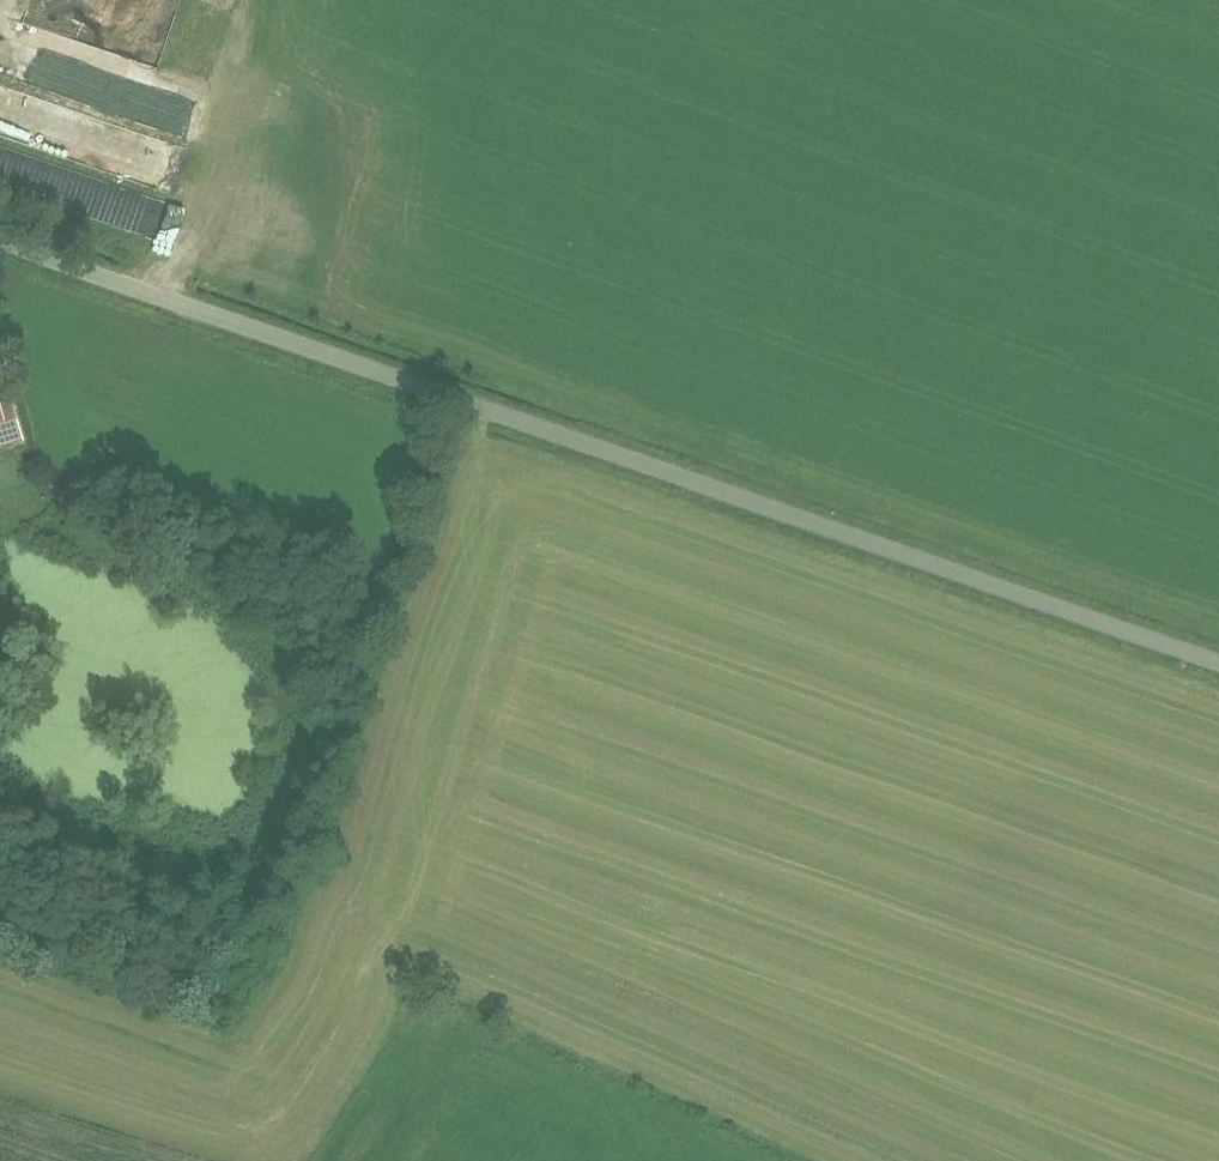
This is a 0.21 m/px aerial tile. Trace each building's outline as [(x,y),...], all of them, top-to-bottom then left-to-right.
[(20,72),(23,61),(0,56),(0,67),(20,72)] [(43,117),(52,95),(32,87),(23,109),(43,117)] [(25,440),(13,399),(0,403),(0,447),(25,440)]
